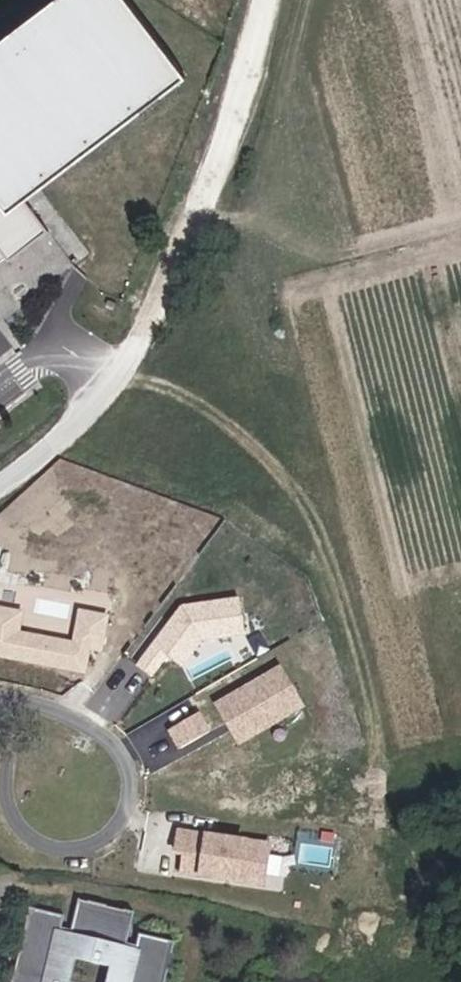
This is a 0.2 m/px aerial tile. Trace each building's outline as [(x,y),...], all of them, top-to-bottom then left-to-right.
[(132,0),(47,0),(0,36),(0,264),(46,228),(24,200),(188,73),(132,0)] [(202,644),(246,637),(241,598),(181,606),(133,670),(150,682),(168,659),(184,670),(202,644)] [(0,608),(0,659),(87,675),(91,655),(103,657),(110,616),(77,610),(71,641),(20,632),(24,612),(0,608)] [(283,667),(214,705),(236,743),(305,706),(283,667)] [(174,724),(185,748),(221,733),(210,708),(174,724)] [(273,843),(176,830),(173,858),(181,859),(179,878),(268,889),(273,843)] [(183,939),(144,932),(148,910),(84,897),(81,915),(36,906),(21,981),(174,981),(183,939)]
